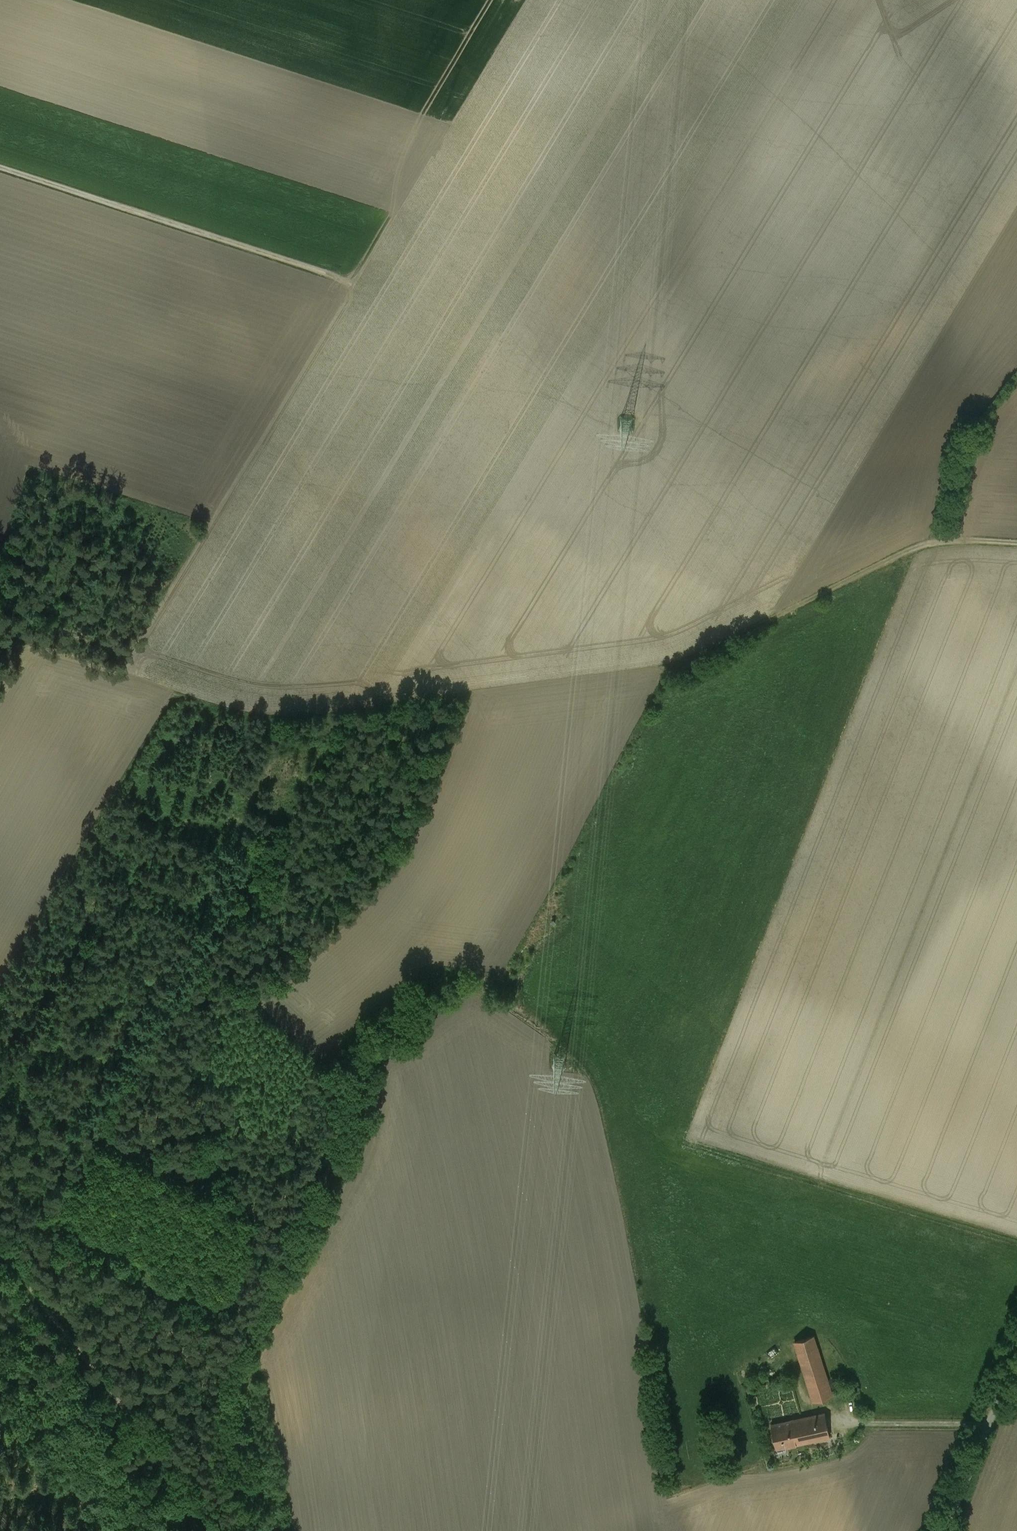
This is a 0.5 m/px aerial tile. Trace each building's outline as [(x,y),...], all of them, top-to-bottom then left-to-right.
[(814,1337),(795,1343),(812,1400),(832,1394),(814,1337)] [(825,1413),(771,1425),(776,1449),(830,1437),(825,1413)]
